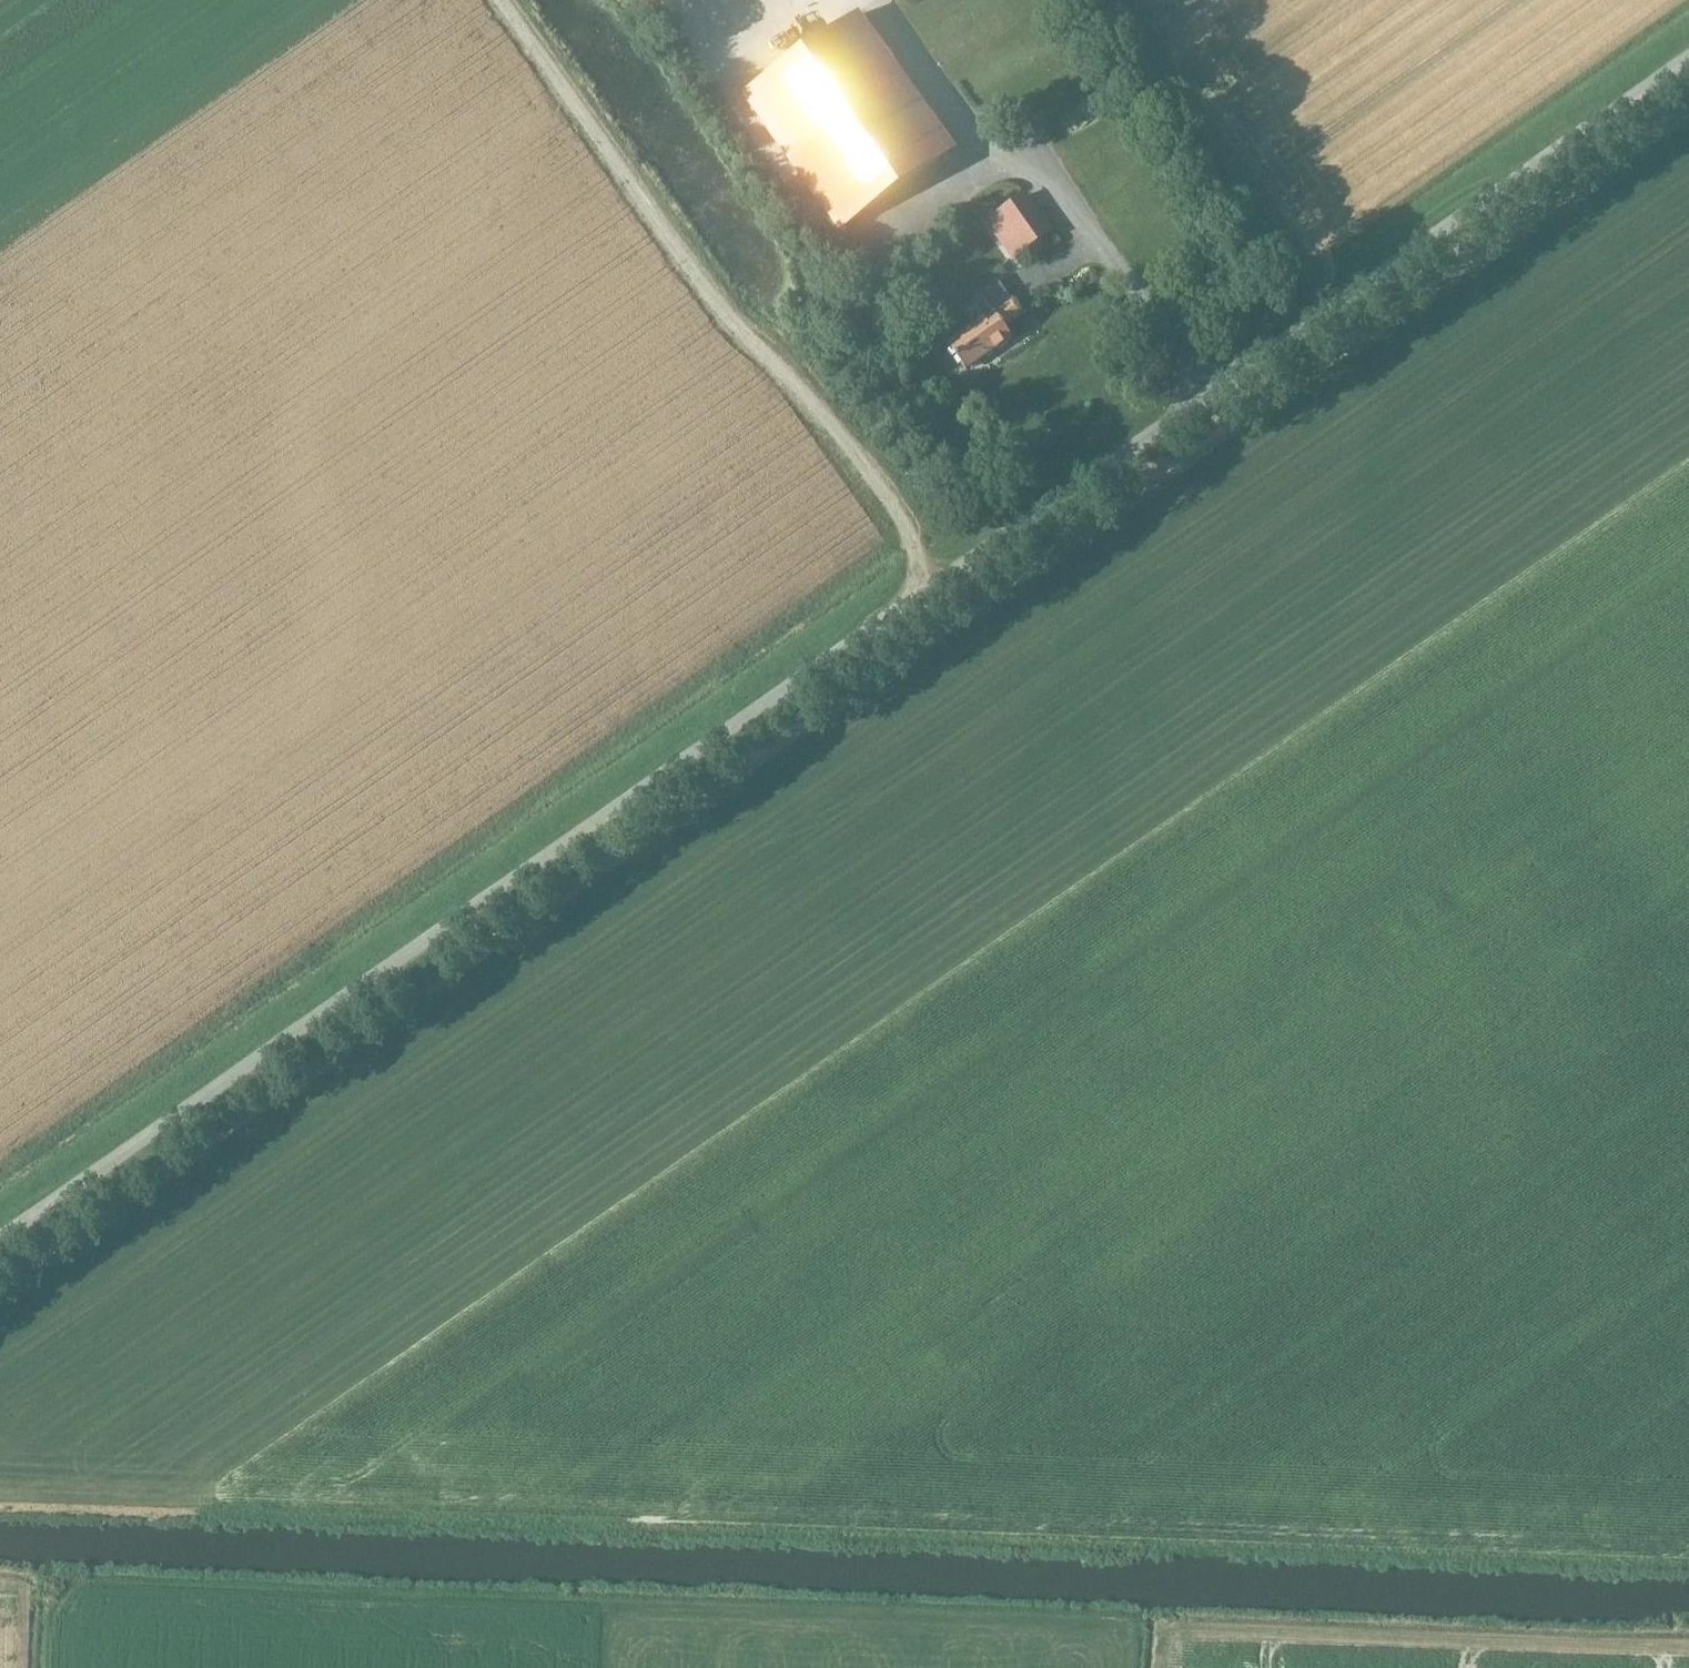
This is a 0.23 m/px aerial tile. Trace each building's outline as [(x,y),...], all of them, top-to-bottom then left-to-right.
[(960,147),(863,11),(743,94),(841,233),(960,147)] [(1007,213),(1014,224),(1035,210),(1028,200),(1007,213)] [(1025,314),(1013,298),(1012,299),(997,280),(980,293),(993,312),(949,342),(967,369),(1015,336),(1008,326),(1025,314)]
